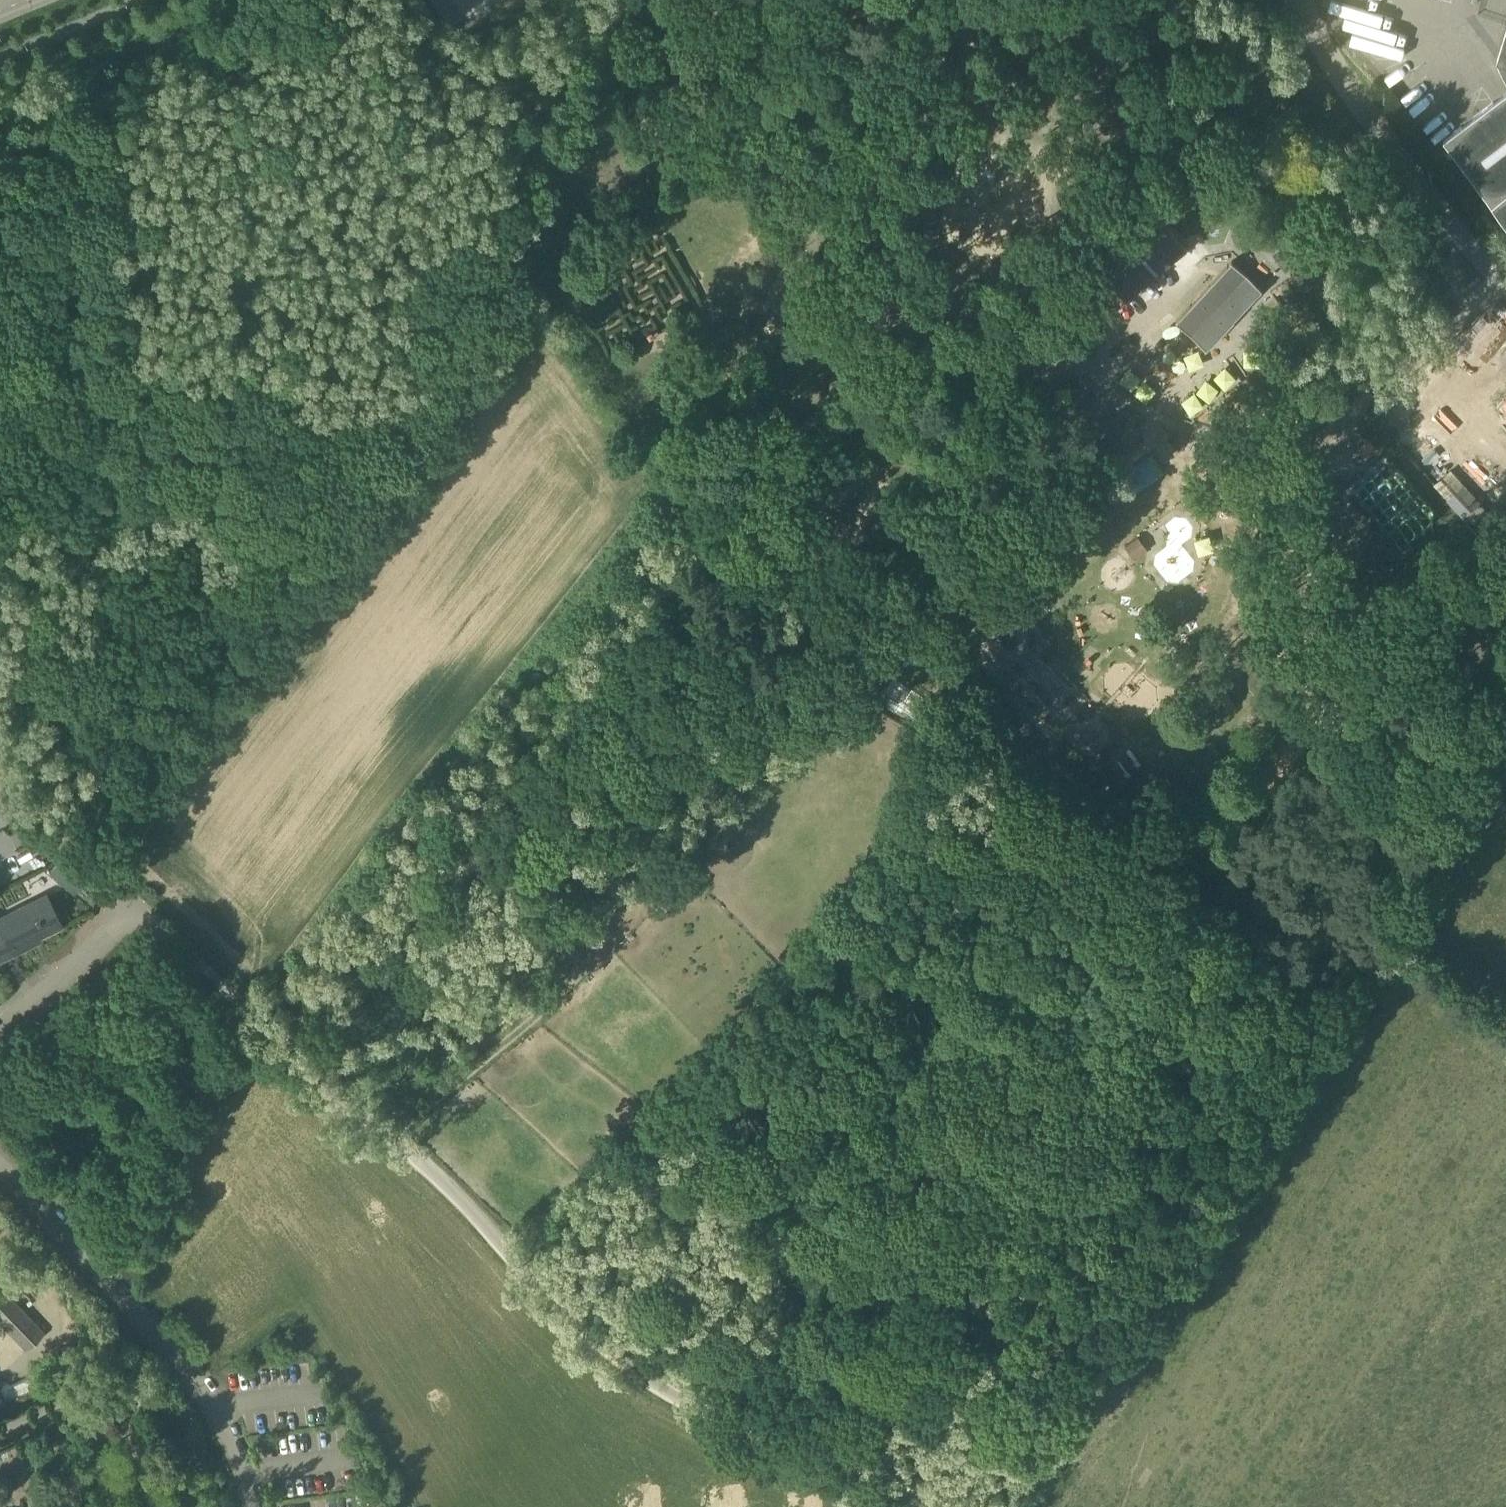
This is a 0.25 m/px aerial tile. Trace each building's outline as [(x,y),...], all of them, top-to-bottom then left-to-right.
[(1497,63),(1498,64),(1505,81),(1505,33),(1497,63)] [(1503,217),(1505,222),(1505,92),(1444,139),(1503,217)] [(1156,211),(1094,261),(1104,272),(1127,300),(1133,295),(1188,250),(1156,211)] [(1207,348),(1263,288),(1232,260),(1219,275),(1177,320),(1200,341),(1207,348)] [(1135,557),(1148,548),(1139,536),(1126,545),(1135,557)] [(955,620),(967,608),(960,600),(947,612),(955,620)] [(14,953),(12,949),(62,924),(47,893),(0,917),(0,960),(14,953)] [(9,1294),(0,1303),(0,1322),(26,1349),(44,1331),(9,1294)] [(6,1399),(43,1383),(39,1372),(2,1389),(6,1399)]
